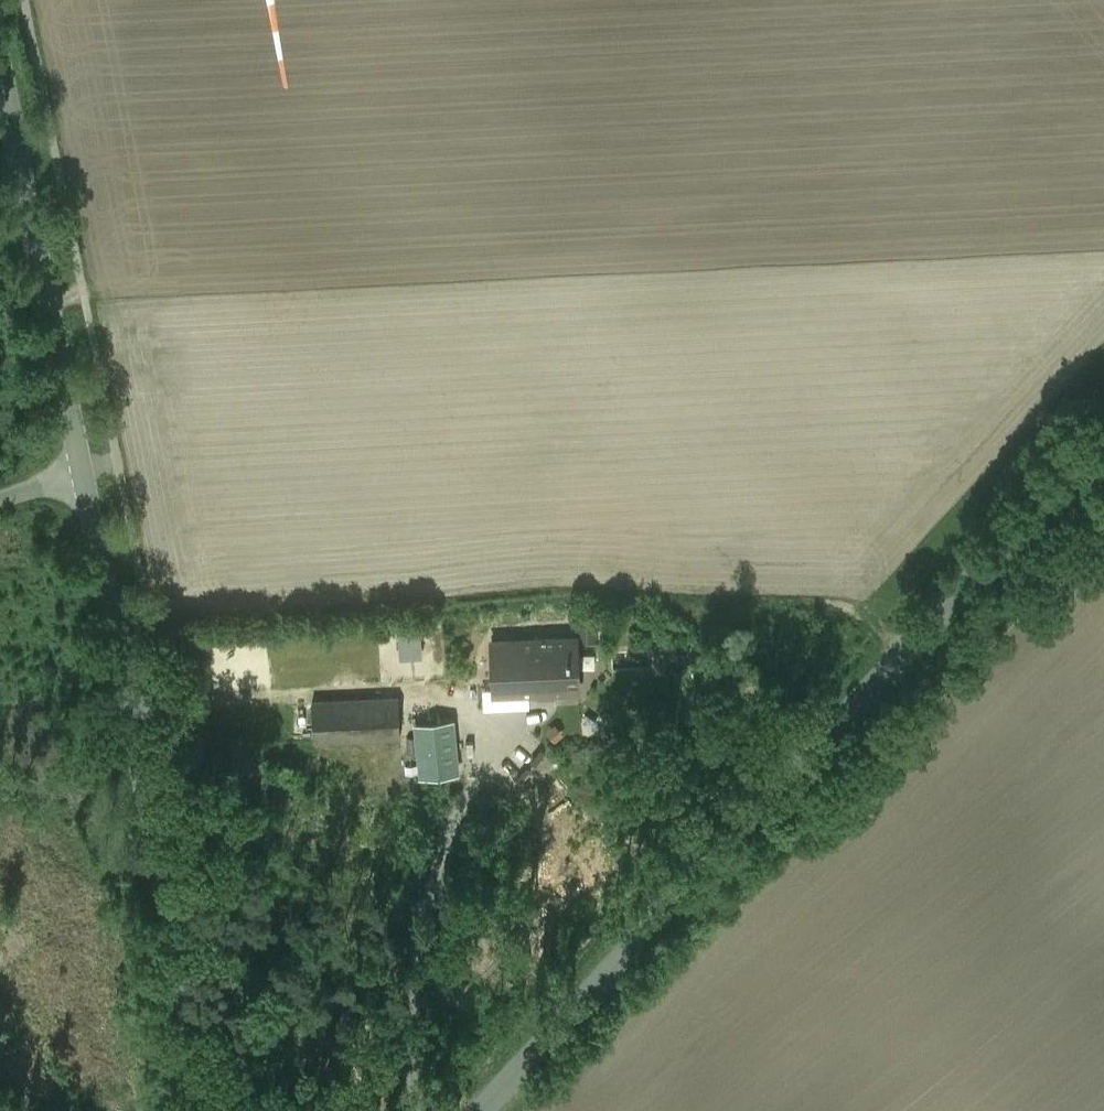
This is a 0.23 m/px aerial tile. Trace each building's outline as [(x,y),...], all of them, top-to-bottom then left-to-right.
[(577,637),(492,640),(494,693),(579,690),(577,637)] [(399,697),(313,702),(314,740),(400,736),(399,697)] [(416,722),(418,735),(422,777),(457,773),(452,719),(416,722)]
